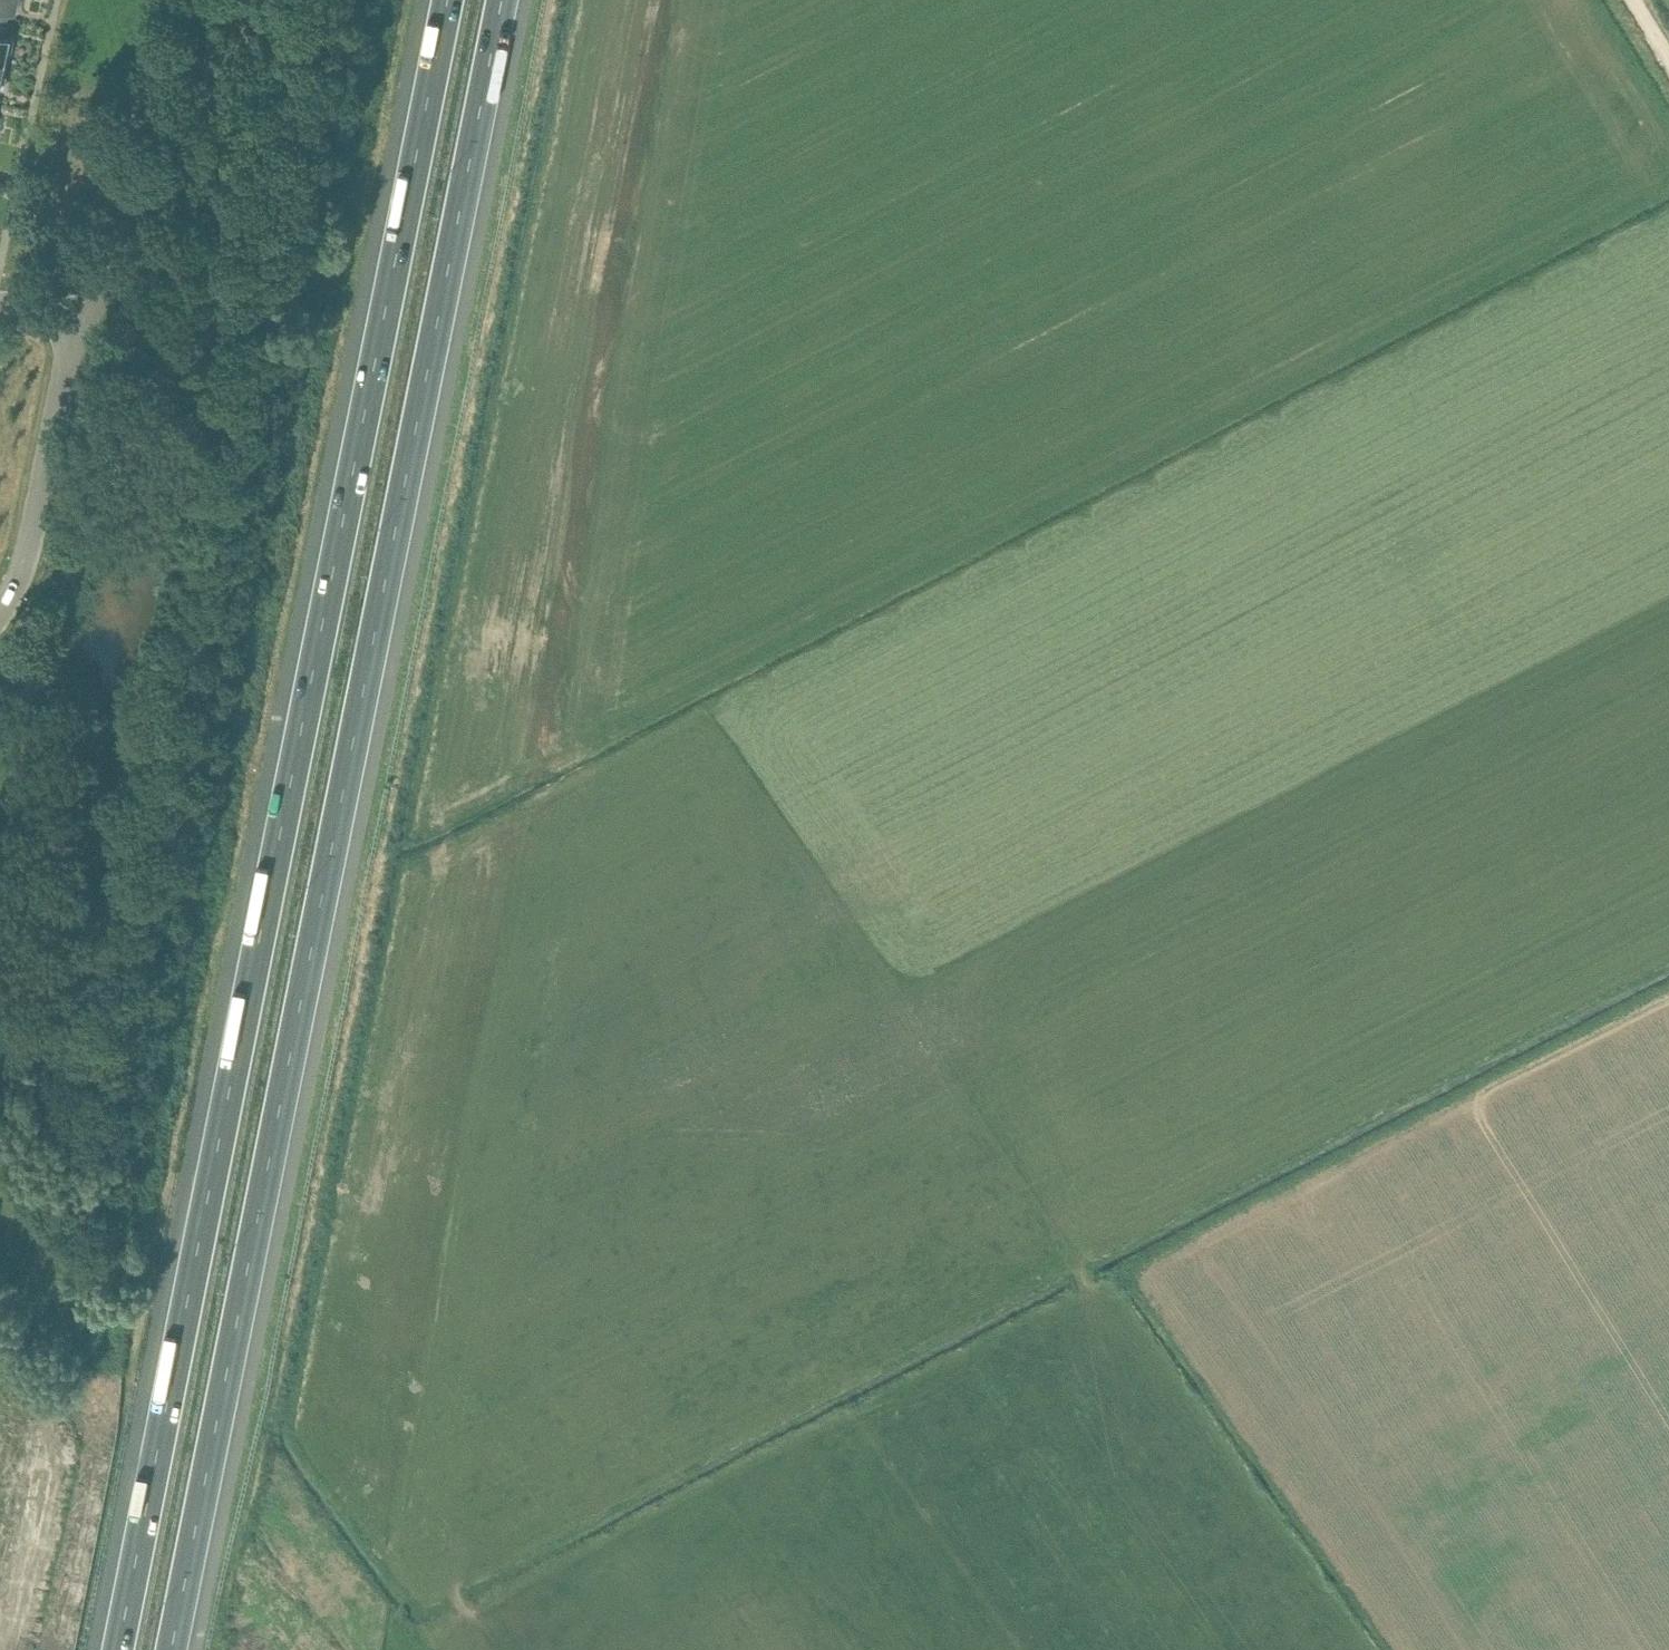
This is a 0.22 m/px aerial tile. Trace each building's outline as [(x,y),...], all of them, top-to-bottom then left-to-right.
[(6,18),(6,16),(4,16),(6,7),(16,9),(18,0),(0,0),(0,16),(6,18)] [(5,62),(10,38),(0,36),(0,61),(5,62)]
